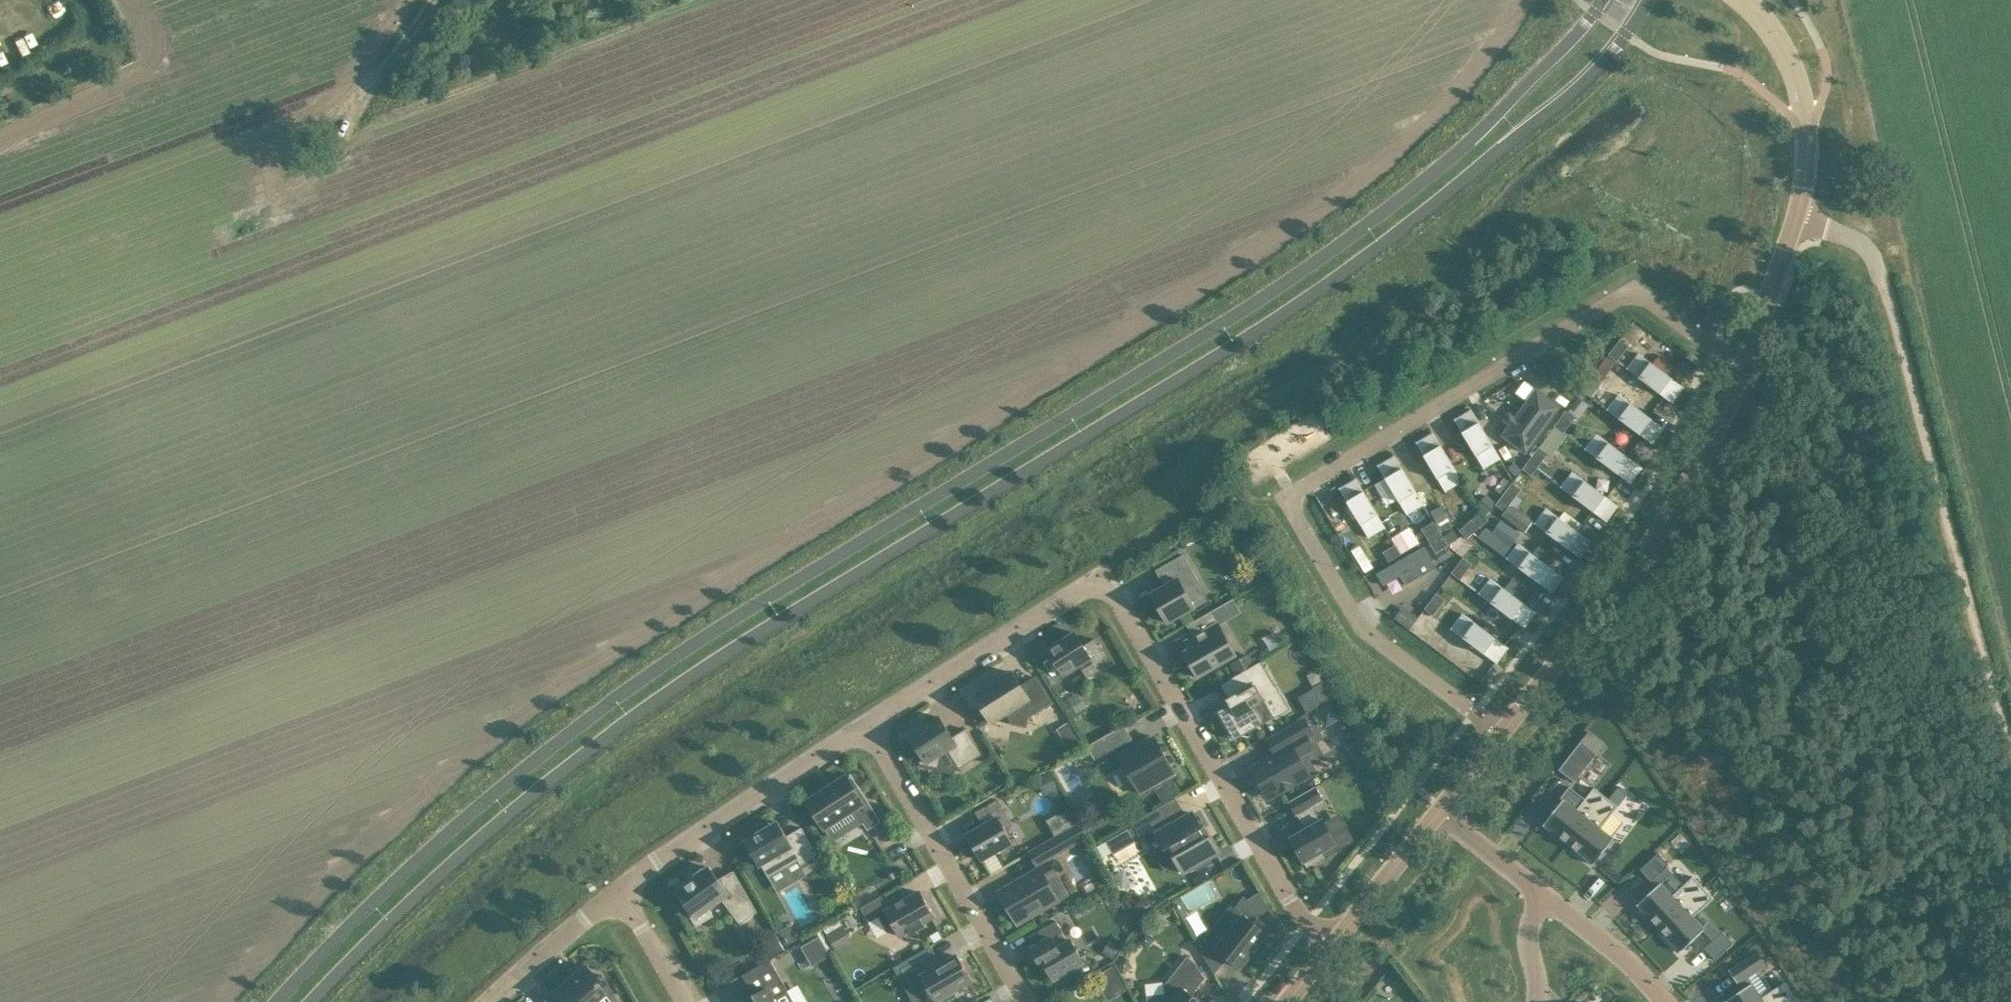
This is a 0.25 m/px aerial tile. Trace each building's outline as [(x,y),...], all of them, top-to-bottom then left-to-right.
[(1630,346),(1621,339),(1609,354),(1618,361),(1630,346)] [(1676,362),(1663,353),(1655,364),(1686,386),(1701,366),(1682,353),(1676,362)] [(1684,386),(1641,354),(1629,369),(1672,402),(1684,386)] [(1594,375),(1582,390),(1591,397),(1603,381),(1594,375)] [(1523,458),(1561,406),(1544,394),(1537,403),(1529,397),(1507,428),(1515,434),(1506,446),(1523,458)] [(1664,427),(1621,395),(1609,410),(1652,443),(1664,427)] [(1586,408),(1576,400),(1569,410),(1579,417),(1586,408)] [(1501,457),(1473,410),(1456,420),(1484,467),(1501,457)] [(1576,417),(1567,410),(1555,426),(1564,433),(1576,417)] [(1462,480),(1434,433),(1418,443),(1446,490),(1462,480)] [(1586,449),(1630,482),(1642,467),(1598,434),(1586,449)] [(1540,446),(1532,457),(1541,464),(1543,461),(1549,453),(1540,446)] [(1424,503),(1396,456),(1379,466),(1407,513),(1424,503)] [(1538,467),(1541,464),(1532,457),(1523,468),(1532,475),(1538,467)] [(1541,464),(1538,467),(1552,477),(1556,471),(1543,461),(1541,464)] [(1513,463),(1508,470),(1517,476),(1522,469),(1513,463)] [(1563,488),(1606,520),(1618,505),(1574,472),(1563,488)] [(1495,489),(1503,495),(1505,493),(1513,483),(1505,477),(1495,489)] [(1341,489),(1369,536),(1385,526),(1358,479),(1341,489)] [(1513,483),(1505,493),(1514,500),(1517,495),(1522,489),(1513,482),(1513,483)] [(1514,500),(1505,493),(1503,495),(1497,504),(1505,511),(1511,504),(1514,500)] [(1487,513),(1496,503),(1487,494),(1478,504),(1487,513)] [(1511,504),(1517,508),(1523,500),(1517,495),(1514,500),(1511,504)] [(1443,504),(1432,511),(1442,529),(1451,524),(1449,521),(1452,519),(1443,504)] [(1517,508),(1511,504),(1505,511),(1503,514),(1515,524),(1526,532),(1534,521),(1523,513),(1517,508)] [(1537,524),(1580,557),(1592,541),(1548,508),(1537,524)] [(1471,521),(1478,529),(1481,526),(1489,520),(1481,511),(1471,521)] [(1428,538),(1436,553),(1446,547),(1449,545),(1440,531),(1435,521),(1422,529),(1428,538)] [(1468,538),(1478,529),(1471,521),(1460,530),(1468,538)] [(1487,526),(1480,536),(1505,555),(1512,545),(1487,526)] [(1420,542),(1414,533),(1410,527),(1393,537),(1402,553),(1420,542)] [(1373,537),(1363,542),(1375,564),(1384,560),(1373,537)] [(1564,576),(1520,543),(1509,559),(1552,592),(1564,576)] [(1384,552),(1390,561),(1402,554),(1396,544),(1384,552)] [(1446,547),(1436,553),(1441,562),(1451,556),(1446,547)] [(1371,577),(1379,592),(1428,564),(1420,549),(1371,577)] [(1157,570),(1164,583),(1165,583),(1167,586),(1155,593),(1159,601),(1157,603),(1168,622),(1196,606),(1194,602),(1197,591),(1194,586),(1200,582),(1184,554),(1157,570)] [(1464,557),(1452,572),(1461,579),(1473,564),(1464,557)] [(1242,592),(1253,586),(1248,576),(1247,575),(1236,581),(1242,592)] [(1524,627),(1536,611),(1493,579),(1481,594),(1524,627)] [(1437,593),(1426,608),(1435,615),(1446,600),(1437,593)] [(1199,677),(1238,655),(1220,624),(1221,623),(1214,610),(1188,625),(1195,637),(1187,641),(1191,649),(1185,652),(1199,677)] [(1453,629),(1497,662),(1508,646),(1465,614),(1453,629)] [(1109,668),(1113,665),(1104,651),(1102,643),(1099,644),(1096,638),(1084,646),(1076,632),(1048,649),(1066,676),(1081,666),(1090,680),(1111,673),(1109,668)] [(1249,654),(1238,660),(1244,671),(1255,664),(1249,654)] [(1232,704),(1219,711),(1236,740),(1276,717),(1262,693),(1276,685),(1262,661),(1231,679),(1240,694),(1230,700),(1232,704)] [(992,720),(1009,709),(1015,717),(1013,723),(1027,726),(1030,717),(1053,702),(1038,677),(1022,686),(1013,672),(976,695),(992,720)] [(1323,704),(1314,688),(1299,697),(1307,713),(1323,704)] [(1071,716),(1084,708),(1075,694),(1063,702),(1071,716)] [(1344,716),(1335,700),(1317,710),(1327,726),(1344,716)] [(941,716),(910,736),(923,756),(922,763),(939,767),(942,754),(948,750),(960,768),(983,754),(967,728),(954,737),(941,716)] [(1277,754),(1255,766),(1263,780),(1260,782),(1268,796),(1271,795),(1272,798),(1303,780),(1294,765),(1299,762),(1297,758),(1308,752),(1310,743),(1312,742),(1309,737),(1315,734),(1306,719),(1269,740),(1277,754)] [(1068,722),(1057,729),(1064,738),(1074,731),(1068,722)] [(1125,725),(1088,746),(1096,761),(1134,739),(1125,725)] [(1121,766),(1134,789),(1138,786),(1143,794),(1177,774),(1155,736),(1121,756),(1125,763),(1121,766)] [(1560,769),(1575,782),(1597,754),(1582,742),(1560,769)] [(1595,781),(1607,762),(1597,755),(1584,775),(1595,781)] [(1045,794),(1053,790),(1056,794),(1061,791),(1050,771),(1036,779),(1045,794)] [(848,775),(808,801),(826,828),(856,809),(869,830),(882,821),(852,773),(851,774),(852,776),(849,778),(848,775)] [(1317,786),(1290,802),(1297,816),(1299,815),(1307,829),(1292,838),(1297,847),(1295,848),(1304,863),(1306,862),(1308,867),(1326,857),(1323,852),(1338,844),(1324,819),(1321,821),(1313,807),(1325,800),(1317,786)] [(1544,824),(1570,844),(1607,796),(1595,787),(1577,809),(1564,799),(1544,824)] [(1618,805),(1607,796),(1570,844),(1595,863),(1614,838),(1601,828),(1618,805)] [(984,825),(968,834),(974,843),(973,844),(977,852),(978,851),(984,860),(1013,843),(1008,834),(1009,833),(1007,829),(1014,825),(999,799),(976,812),(984,825)] [(1155,828),(1165,822),(1157,809),(1147,815),(1133,822),(1141,836),(1145,834),(1155,828)] [(1158,833),(1167,849),(1170,847),(1185,873),(1197,866),(1199,869),(1211,862),(1209,859),(1221,852),(1212,836),(1209,838),(1194,813),(1158,833)] [(788,835),(783,827),(781,823),(780,822),(746,841),(760,865),(762,864),(769,877),(799,860),(802,864),(819,854),(803,827),(788,835)] [(1082,823),(1030,852),(1038,866),(1090,836),(1082,823)] [(1048,879),(1057,874),(1051,863),(1042,868),(1000,892),(1018,923),(1060,899),(1048,879)] [(685,904),(697,926),(715,916),(711,909),(724,900),(740,922),(758,912),(735,870),(719,879),(710,866),(704,870),(704,869),(697,874),(698,875),(677,890),(687,903),(685,904)] [(1638,904),(1660,928),(1704,887),(1694,876),(1673,895),(1661,882),(1638,904)] [(1714,898),(1704,887),(1660,928),(1681,951),(1705,930),(1693,917),(1714,898)] [(882,895),(864,905),(861,907),(870,922),(880,917),(888,931),(896,927),(901,936),(911,930),(913,933),(926,926),(924,922),(935,916),(921,891),(890,909),(882,895)] [(861,907),(864,905),(857,893),(850,898),(857,910),(861,907)] [(1209,941),(1202,950),(1216,974),(1229,957),(1242,967),(1268,934),(1254,923),(1258,918),(1259,918),(1245,896),(1235,908),(1231,905),(1205,938),(1209,941)] [(1189,914),(1178,897),(1173,900),(1183,917),(1189,914)] [(1072,940),(1068,942),(1063,933),(1064,932),(1058,920),(1040,930),(1046,941),(1032,948),(1043,968),(1047,966),(1055,980),(1086,962),(1072,940)] [(790,924),(787,926),(780,930),(779,931),(787,946),(798,939),(790,924)] [(826,934),(831,944),(848,934),(842,924),(826,933),(826,934)] [(1723,931),(1713,940),(1705,948),(1716,960),(1734,943),(1723,931)] [(774,956),(785,949),(777,935),(766,941),(774,956)] [(801,946),(807,956),(826,946),(820,936),(801,946)] [(1110,940),(1103,952),(1114,958),(1121,947),(1110,940)] [(1730,969),(1739,983),(1765,965),(1757,952),(1730,969)] [(917,995),(930,988),(937,1001),(942,998),(945,1001),(957,995),(954,991),(972,981),(967,972),(969,971),(964,963),(963,964),(957,955),(937,967),(929,953),(903,969),(917,995)] [(1193,995),(1206,978),(1197,963),(1188,956),(1165,985),(1166,993),(1147,995),(1148,1001),(1202,1001),(1193,995)] [(1127,958),(1118,963),(1123,971),(1132,966),(1127,958)] [(790,990),(771,959),(743,975),(755,995),(744,1001),(796,1001),(790,990)] [(618,1001),(602,974),(601,975),(602,976),(597,980),(583,965),(558,986),(572,1001),(617,1001),(618,1001)] [(1095,976),(1102,988),(1120,977),(1113,966),(1095,976)] [(1726,1001),(1727,1001),(1782,1001),(1794,994),(1785,981),(1762,997),(1753,983),(1726,1001)]
